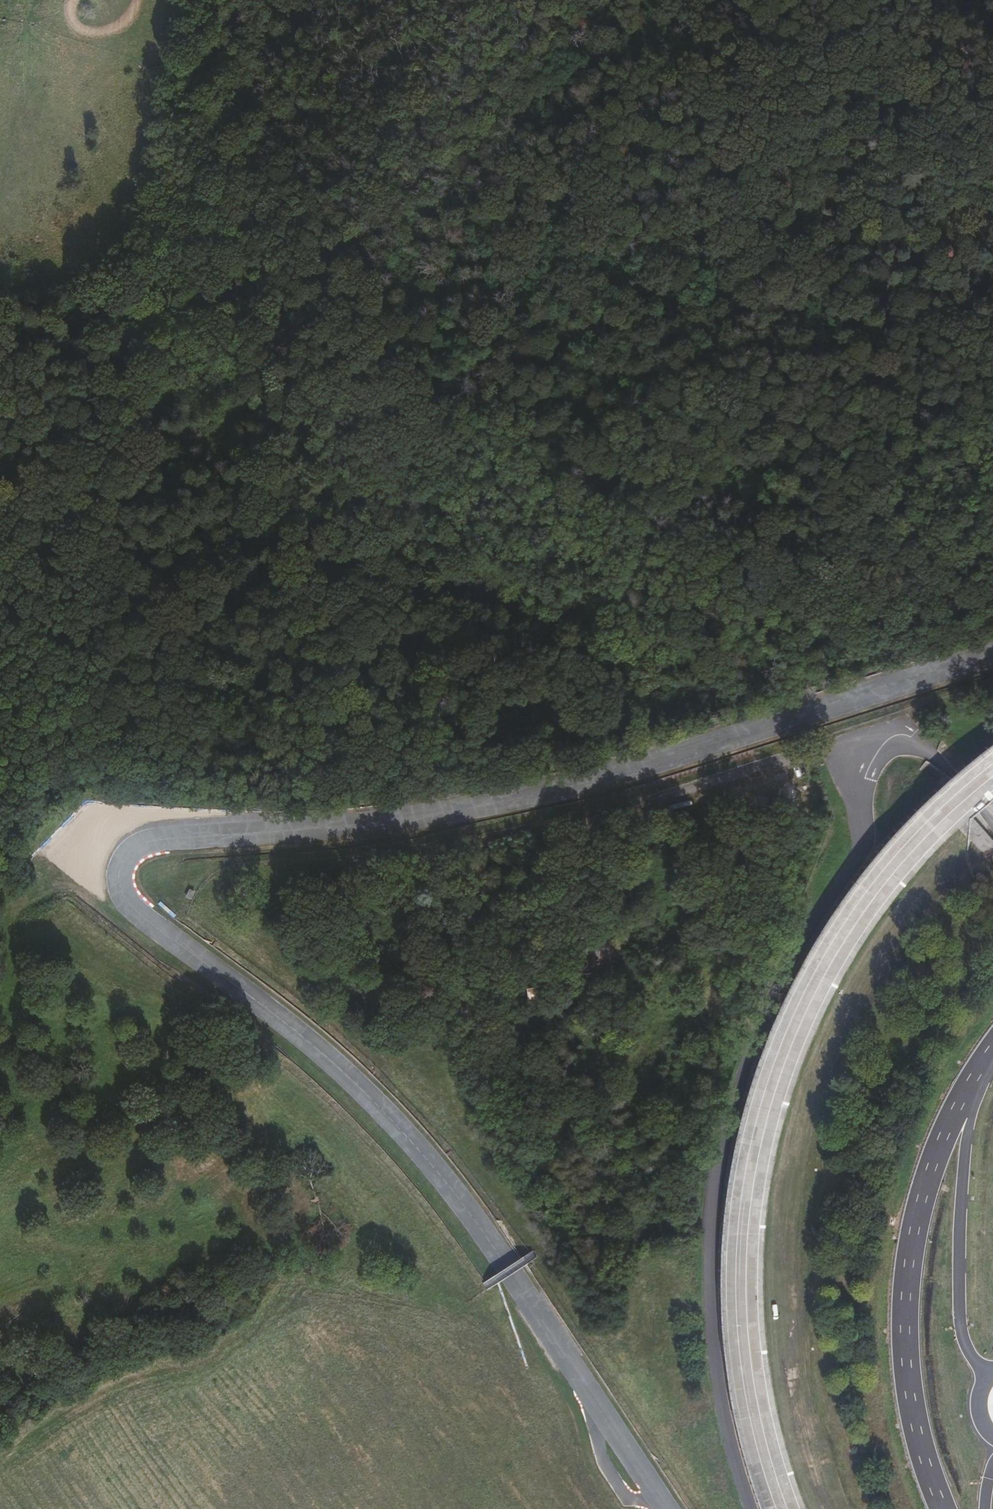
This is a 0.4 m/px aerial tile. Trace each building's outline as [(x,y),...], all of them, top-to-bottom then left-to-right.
[(526,988),(527,1003),(537,1002),(535,987),(526,988)]
